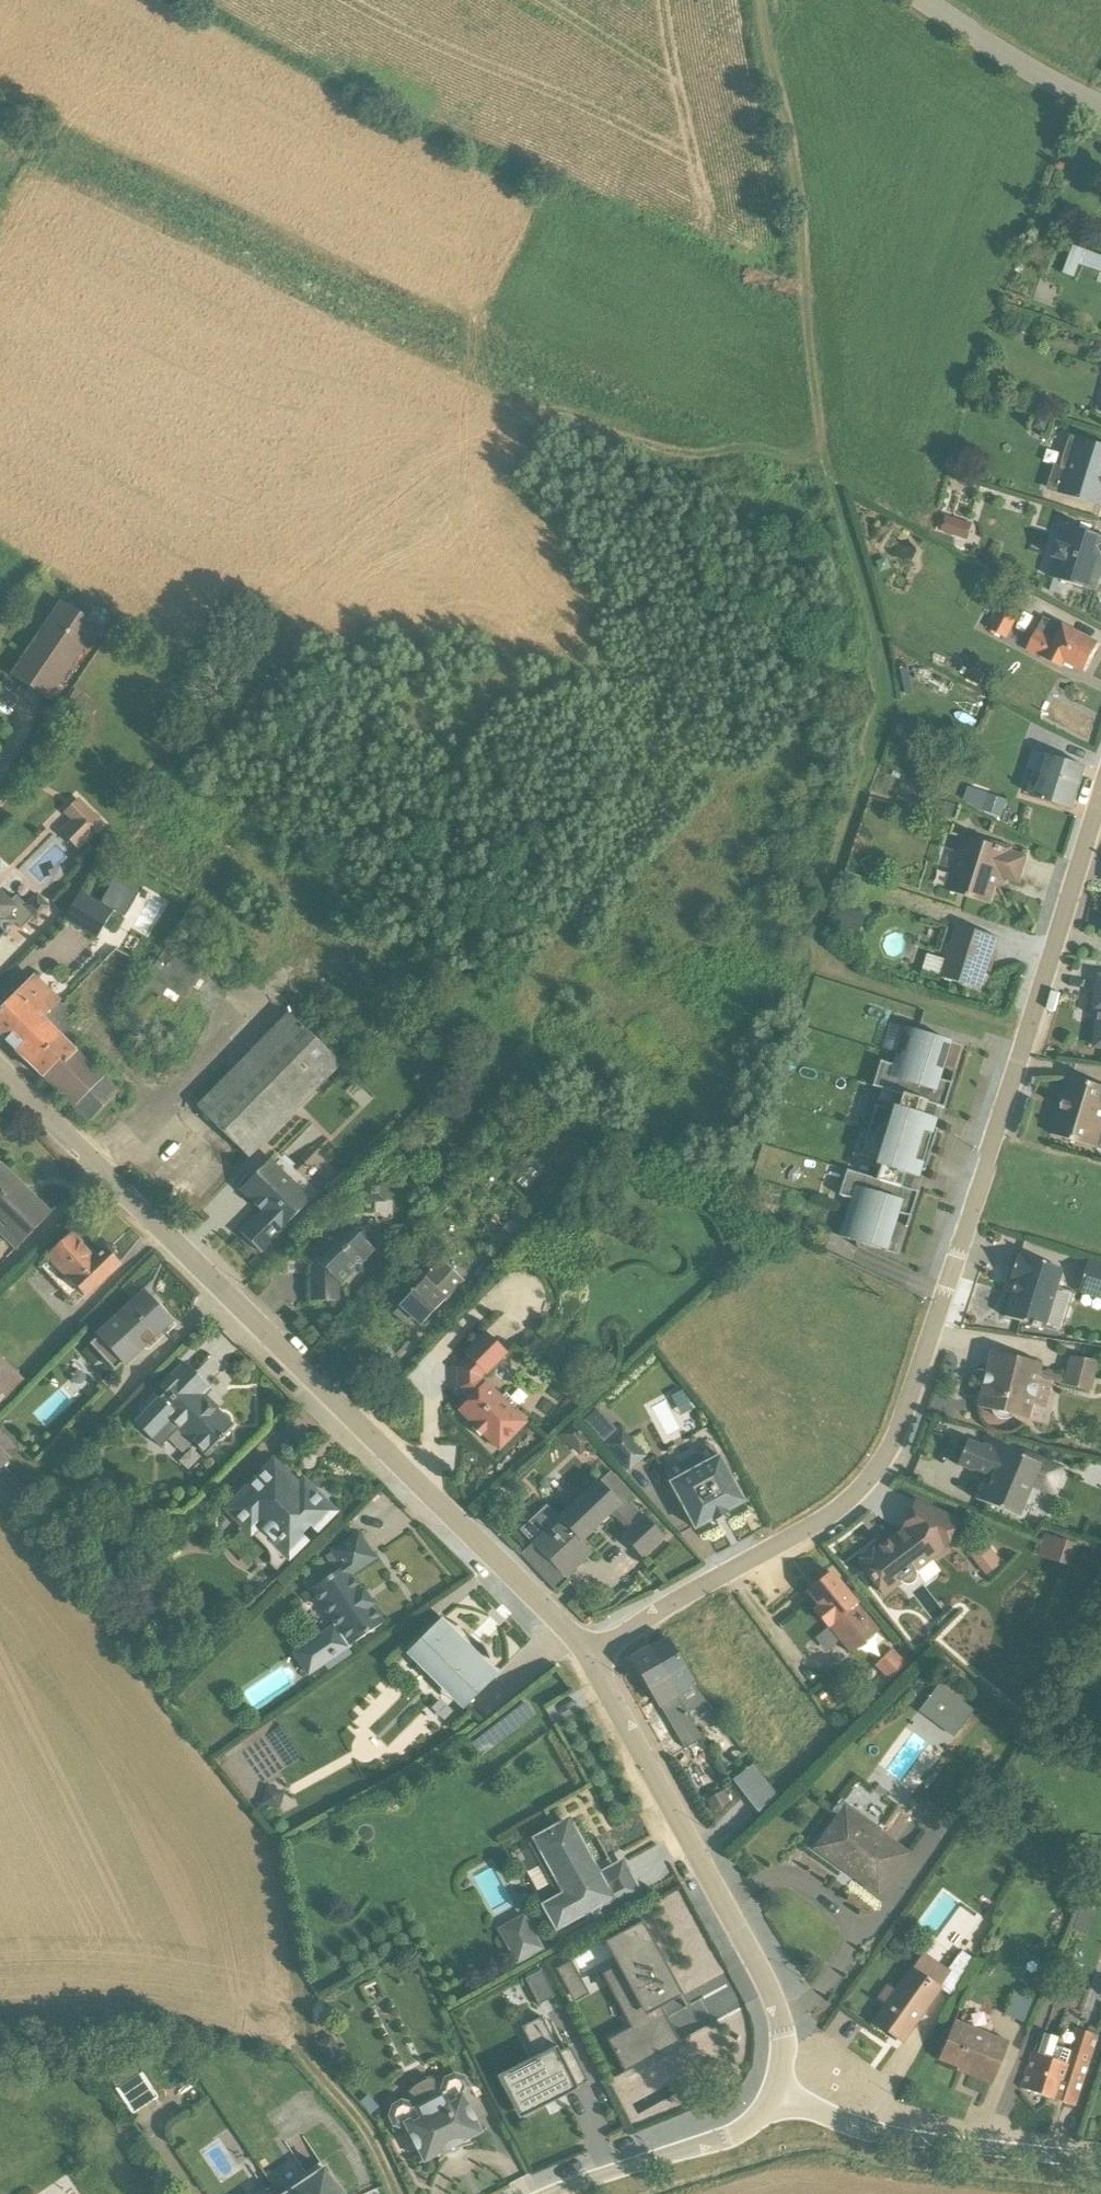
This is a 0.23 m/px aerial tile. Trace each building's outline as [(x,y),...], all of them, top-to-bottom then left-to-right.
[(1048,492),(1100,509),(1100,449),(1072,440),(1062,469),(1055,467),(1048,492)] [(968,525),(942,514),(933,534),(960,545),(968,525)] [(1050,580),(1097,594),(1100,581),(1100,540),(1065,529),(1060,546),(1058,546),(1053,562),(1056,563),(1050,580)] [(59,598),(11,669),(42,690),(90,619),(59,598)] [(1020,617),(1003,608),(990,632),(1008,641),(1020,617)] [(1028,653),(1063,672),(1066,667),(1085,677),(1100,646),(1065,627),(1064,629),(1045,621),(1028,653)] [(990,679),(974,670),(968,681),(985,691),(990,679)] [(1087,770),(1034,753),(1028,770),(1044,776),(1036,801),(1073,812),(1087,770)] [(990,794),(983,812),(1003,819),(1009,801),(990,794)] [(102,826),(76,801),(61,816),(69,823),(58,834),(78,854),(90,841),(89,840),(102,826)] [(958,808),(938,802),(934,816),(953,822),(958,808)] [(964,839),(947,893),(992,908),(998,890),(1001,891),(1004,882),(1021,887),(1029,858),(1013,854),(1014,850),(979,839),(977,843),(964,839)] [(204,967),(80,892),(61,923),(145,974),(143,978),(183,1002),(190,989),(193,991),(198,981),(197,979),(204,967)] [(14,925),(20,931),(32,919),(35,921),(48,909),(35,896),(23,907),(15,899),(10,903),(0,893),(0,939),(14,925)] [(857,935),(863,916),(839,909),(833,928),(857,935)] [(923,974),(982,992),(988,974),(992,975),(997,960),(993,958),(999,940),(958,927),(953,945),(949,946),(945,957),(947,961),(947,962),(928,956),(923,974)] [(33,977),(14,996),(10,993),(0,1004),(0,1007),(2,1010),(0,1013),(0,1039),(12,1051),(59,1004),(33,977)] [(43,1021),(70,1047),(79,1038),(64,1024),(71,1016),(59,1004),(43,1021)] [(340,1067),(286,1014),(194,1108),(249,1161),(257,1153),(340,1067)] [(87,1124),(118,1094),(43,1021),(12,1051),(87,1124)] [(947,1085),(936,1082),(947,1044),(899,1030),(888,1066),(877,1064),(869,1089),(899,1098),(895,1109),(890,1108),(888,1113),(872,1109),(857,1157),(872,1163),(871,1167),(877,1169),(873,1181),(844,1173),(836,1197),(848,1202),(837,1239),(883,1253),(895,1216),(903,1218),(908,1218),(915,1195),(899,1189),(905,1169),(921,1173),(934,1132),(918,1126),(924,1106),(941,1111),(951,1077),(947,1085)] [(1100,1151),(1100,1152),(1100,1089),(1073,1080),(1061,1117),(1058,1117),(1052,1136),(1100,1151)] [(310,1201),(270,1161),(238,1193),(258,1214),(237,1235),(259,1256),(283,1233),(281,1231),(310,1201)] [(0,1168),(0,1238),(14,1252),(49,1216),(0,1168)] [(482,1252),(497,1265),(530,1225),(515,1213),(482,1252)] [(374,1253),(340,1221),(306,1255),(307,1257),(307,1304),(338,1303),(339,1287),(351,1275),(361,1275),(362,1265),(374,1253)] [(71,1233),(44,1259),(85,1300),(119,1268),(102,1249),(93,1257),(71,1233)] [(1001,1319),(1043,1331),(1058,1336),(1070,1296),(1055,1292),(1061,1272),(1015,1258),(1007,1281),(1012,1283),(1001,1319)] [(439,1263),(395,1309),(418,1328),(463,1284),(439,1263)] [(1075,1295),(1100,1302),(1100,1268),(1085,1264),(1075,1295)] [(115,1322),(89,1346),(113,1373),(140,1347),(144,1351),(172,1325),(141,1292),(113,1319),(115,1322)] [(498,1454),(526,1425),(512,1410),(516,1406),(504,1394),(500,1398),(485,1383),(483,1385),(480,1382),(484,1377),(485,1378),(506,1356),(483,1333),(461,1355),(464,1359),(455,1369),(455,1391),(466,1402),(455,1413),(471,1428),(469,1431),(479,1440),(481,1437),(498,1454)] [(988,1354),(975,1409),(989,1414),(992,1419),(997,1421),(1002,1422),(1009,1419),(1026,1422),(1030,1408),(1043,1411),(1049,1384),(1088,1394),(1096,1363),(1068,1359),(1062,1378),(1039,1372),(1040,1366),(988,1354)] [(26,1384),(0,1358),(0,1412),(26,1384)] [(230,1424),(229,1421),(227,1417),(222,1414),(219,1414),(217,1411),(218,1409),(205,1396),(210,1390),(182,1363),(157,1388),(163,1395),(134,1425),(150,1442),(166,1425),(174,1433),(177,1430),(204,1458),(234,1428),(230,1424)] [(597,1411),(583,1423),(627,1473),(644,1458),(620,1430),(617,1433),(597,1411)] [(571,1424),(555,1439),(562,1447),(565,1444),(578,1458),(591,1446),(571,1424)] [(965,1443),(955,1467),(970,1473),(971,1471),(984,1477),(985,1476),(990,1478),(985,1490),(979,1487),(973,1501),(1017,1519),(1029,1489),(1051,1498),(1062,1470),(1041,1461),(1039,1467),(994,1449),(993,1452),(980,1447),(979,1449),(965,1443)] [(709,1446),(660,1474),(693,1531),(710,1521),(711,1523),(725,1515),(724,1513),(742,1504),(741,1502),(709,1446)] [(273,1459),(220,1511),(249,1540),(251,1538),(261,1548),(267,1556),(268,1561),(268,1566),(274,1573),(285,1562),(288,1564),(309,1544),(302,1536),(309,1529),(316,1536),(338,1514),(303,1478),(298,1483),(273,1459)] [(530,1545),(519,1556),(551,1590),(562,1580),(563,1580),(590,1555),(580,1543),(609,1515),(625,1531),(619,1538),(640,1560),(662,1540),(629,1504),(627,1506),(623,1502),(629,1495),(609,1472),(556,1520),(545,1508),(519,1533),(530,1545)] [(944,1553),(958,1522),(914,1504),(900,1532),(872,1553),(870,1551),(857,1561),(859,1563),(857,1565),(881,1601),(900,1586),(902,1587),(906,1588),(910,1587),(913,1585),(915,1582),(916,1579),(915,1575),(944,1553)] [(290,1655),(306,1678),(348,1650),(347,1648),(384,1624),(352,1577),(376,1561),(356,1532),(328,1552),(340,1569),(309,1590),(332,1626),(290,1655)] [(1074,1547),(1041,1536),(1034,1558),(1067,1569),(1074,1547)] [(829,1572),(803,1594),(814,1607),(810,1611),(826,1630),(813,1641),(824,1654),(837,1643),(849,1657),(859,1649),(864,1656),(884,1640),(829,1572)] [(440,1620),(405,1655),(461,1712),(497,1675),(496,1675),(440,1620)] [(686,1715),(687,1715),(704,1705),(705,1704),(664,1640),(648,1650),(686,1715)] [(898,1653),(893,1648),(873,1668),(888,1683),(905,1666),(895,1656),(898,1653)] [(682,1750),(682,1751),(700,1739),(648,1650),(633,1658),(632,1665),(682,1750)] [(417,1693),(375,1732),(396,1755),(439,1716),(417,1693)] [(752,1766),(730,1781),(756,1815),(775,1796),(752,1766)] [(707,1799),(703,1802),(709,1813),(728,1802),(723,1791),(720,1793),(718,1790),(705,1797),(707,1799)] [(809,1851),(876,1899),(908,1853),(879,1833),(880,1831),(839,1801),(830,1813),(835,1817),(809,1851)] [(529,1849),(515,1857),(536,1893),(549,1886),(551,1889),(555,1887),(559,1894),(537,1906),(553,1934),(589,1914),(592,1919),(636,1895),(620,1866),(593,1881),(587,1869),(590,1868),(565,1824),(527,1845),(529,1849)] [(493,1916),(515,1903),(490,1859),(468,1871),(493,1916)] [(1091,1911),(1079,1907),(1071,1932),(1083,1936),(1091,1911)] [(495,1929),(515,1965),(542,1950),(522,1914),(495,1929)] [(681,1997),(640,1923),(602,1944),(614,1966),(598,1975),(627,2028),(603,2042),(622,2075),(681,2042),(678,2044),(659,2009),(681,1997)] [(949,1997),(971,1961),(959,1952),(946,1971),(922,1954),(911,1969),(908,1968),(892,1991),(884,1986),(873,2001),(880,2006),(871,2023),(900,2044),(940,1991),(949,1997)] [(553,1970),(571,2004),(588,1995),(569,1961),(553,1970)] [(525,1977),(538,2005),(554,1997),(541,1969),(525,1977)] [(1033,2003),(1011,1994),(1001,2016),(1024,2025),(1033,2003)] [(535,2108),(536,2111),(544,2107),(541,2102),(551,2097),(554,2100),(586,2083),(568,2049),(557,2054),(539,2018),(520,2028),(535,2058),(497,2077),(515,2113),(518,2112),(520,2115),(535,2108)] [(1007,2043),(953,2021),(936,2062),(955,2070),(954,2073),(989,2087),(1007,2043)] [(1074,2108),(1097,2037),(1075,2030),(1068,2053),(1053,2048),(1055,2039),(1042,2035),(1035,2056),(1029,2054),(1017,2090),(1074,2108)] [(132,2064),(108,2079),(132,2116),(157,2099),(140,2073),(138,2074),(132,2064)] [(408,2134),(423,2162),(434,2157),(438,2161),(436,2163),(437,2164),(444,2157),(452,2153),(462,2149),(471,2146),(471,2145),(468,2145),(467,2140),(478,2134),(464,2105),(470,2087),(463,2077),(458,2075),(452,2074),(449,2075),(442,2079),(440,2084),(433,2084),(432,2081),(427,2081),(421,2083),(412,2088),(407,2094),(417,2102),(415,2105),(400,2100),(390,2106),(386,2118),(391,2128),(408,2134)] [(321,2168),(283,2193),(339,2193),(321,2168)]
